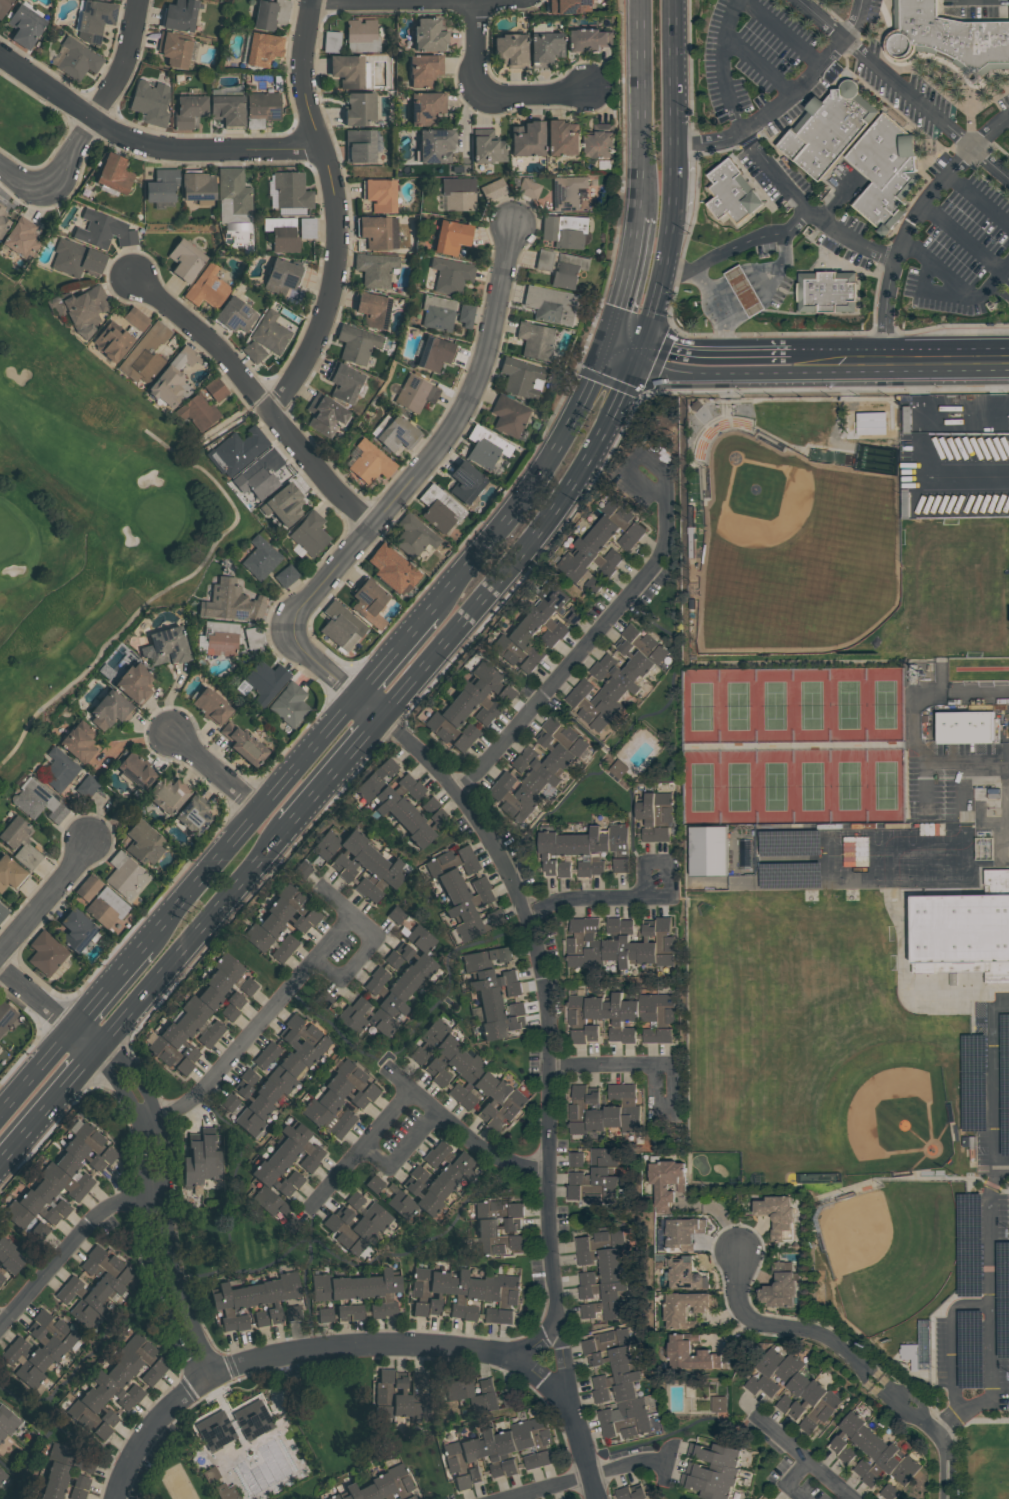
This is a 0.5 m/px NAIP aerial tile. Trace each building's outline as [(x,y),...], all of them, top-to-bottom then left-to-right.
[(13,0),(0,19),(0,0),(13,0)] [(83,0),(116,6),(112,26),(101,24),(98,42),(76,38),(83,0)] [(173,5),(174,0),(192,0),(197,1),(191,35),(160,29),(164,9),(165,4),(173,5)] [(252,29),(257,0),(276,4),(271,33),(252,29)] [(548,14),(548,0),(593,0),(593,14),(548,14)] [(901,31),(901,0),(941,0),(941,17),(967,22),(1008,22),(1008,63),(992,63),(978,75),(973,70),(968,65),(958,58),(949,53),(939,49),(926,46),(918,46),(918,49),(916,53),(914,55),(909,59),(904,60),(898,59),(893,55),(890,50),(889,45),(890,40),(893,35),(896,32),(900,31),(901,31)] [(18,3),(46,22),(26,51),(9,40),(17,29),(13,26),(13,27),(5,23),(18,3)] [(379,19),(348,19),(347,50),(378,51),(379,19)] [(415,19),(438,19),(438,30),(447,30),(447,51),(412,52),(412,27),(415,27),(415,19)] [(529,27),(550,27),(550,33),(562,33),(562,52),(555,52),(555,56),(550,56),(550,63),(530,63),(529,27)] [(600,29),(600,32),(612,32),(612,47),(599,47),(599,52),(567,53),(567,30),(600,29)] [(324,50),(340,50),(341,31),(325,30),(324,50)] [(185,71),(164,67),(166,59),(158,57),(159,52),(156,51),(160,32),(175,35),(174,39),(190,42),(185,71)] [(250,33),(282,38),(278,61),(269,59),(268,70),(244,65),(250,33)] [(493,59),(493,37),(500,37),(500,34),(525,34),(525,68),(507,68),(507,63),(502,63),(502,59),(493,59)] [(60,45),(66,35),(103,60),(94,73),(86,68),(76,83),(55,68),(67,50),(60,45)] [(441,56),(441,75),(432,75),(432,88),(410,88),(409,75),(407,75),(407,56),(441,56)] [(362,57),(362,89),(340,90),(340,78),(328,78),(328,57),(362,57)] [(821,182),(781,148),(842,78),(881,113),(821,182)] [(155,82),(166,85),(168,89),(168,92),(168,99),(166,106),(165,107),(163,112),(168,113),(164,128),(142,122),(144,113),(128,109),(135,82),(137,80),(139,79),(145,81),(147,83),(146,86),(154,88),(155,82)] [(247,93),(279,93),(279,120),(263,120),(263,118),(247,119),(247,93)] [(365,127),(344,127),(343,108),(346,108),(345,94),(373,93),(374,122),(365,122),(365,127)] [(409,94),(445,93),(445,114),(435,115),(436,127),(410,128),(409,94)] [(209,97),(242,96),(243,129),(222,129),(222,118),(210,118),(209,97)] [(206,97),(206,118),(197,118),(197,129),(174,129),(174,112),(176,112),(176,97),(206,97)] [(908,163),(931,183),(887,234),(856,207),(877,183),(847,158),(886,113),(924,145),(908,163)] [(528,122),(543,121),(543,156),(511,157),(510,127),(522,127),(522,124),(528,123),(528,122)] [(546,121),(561,121),(561,123),(567,122),(567,125),(579,125),(580,156),(547,156),(546,121)] [(497,141),(505,141),(505,163),(473,164),(473,162),(472,129),(493,129),(493,136),(497,136),(497,141)] [(374,163),(345,164),(344,131),(378,130),(378,135),(380,135),(380,152),(374,152),(374,163)] [(418,131),(453,130),(454,148),(449,148),(449,163),(418,164),(418,131)] [(595,133),(614,133),(615,159),(586,159),(586,137),(595,136),(595,133)] [(107,153),(126,162),(123,169),(134,174),(124,196),(94,183),(107,153)] [(730,157),(768,205),(737,229),(700,181),(730,157)] [(218,199),(218,168),(242,168),(243,187),(251,187),(251,214),(230,215),(230,199),(218,199)] [(144,182),(154,182),(153,169),(177,169),(178,186),(173,186),(174,202),(144,203),(144,182)] [(214,195),(181,196),(181,172),(201,171),(201,174),(214,174),(214,195)] [(273,190),(273,172),(303,171),(304,190),(313,190),(313,208),(276,208),(276,190),(273,190)] [(589,176),(553,177),(553,211),(581,211),(580,188),(589,188),(589,176)] [(444,210),(476,210),(476,177),(443,178),(444,210)] [(487,200),(509,192),(503,177),(481,185),(487,200)] [(517,193),(537,199),(542,183),(522,177),(517,193)] [(394,214),(371,214),(371,201),(364,201),(363,180),(394,180),(394,214)] [(125,231),(135,230),(137,245),(118,247),(117,238),(111,236),(105,251),(71,238),(75,227),(84,231),(88,220),(80,217),(84,207),(128,224),(125,231)] [(10,221),(0,236),(0,214),(10,221)] [(40,243),(35,250),(31,248),(24,258),(1,242),(20,214),(37,226),(32,233),(36,235),(34,239),(40,243)] [(553,248),(553,242),(540,241),(542,216),(588,219),(587,234),(591,234),(591,241),(590,242),(589,244),(588,245),(584,245),(584,250),(553,248)] [(274,252),(300,251),(300,236),(297,236),(296,217),(264,217),(264,229),(273,229),(274,252)] [(316,237),(316,217),(300,217),(301,237),(316,237)] [(366,251),(366,238),(358,239),(357,217),(388,217),(389,250),(366,251)] [(439,220),(471,226),(467,247),(457,245),(455,257),(432,253),(439,220)] [(58,237),(106,256),(98,275),(81,269),(78,277),(49,266),(55,252),(53,251),(58,237)] [(180,239),(207,259),(187,286),(170,274),(176,265),(166,257),(180,239)] [(552,271),(555,251),(539,248),(536,268),(552,271)] [(388,290),(362,288),(363,269),(354,269),(354,254),(400,257),(399,268),(389,267),(388,290)] [(428,268),(431,256),(475,265),(472,282),(461,280),(458,297),(432,292),(436,270),(428,268)] [(274,257),(302,268),(293,291),(286,289),(283,296),(262,288),(274,257)] [(209,261),(219,268),(214,275),(232,288),(215,310),(201,300),(196,307),(183,298),(209,261)] [(740,264),(765,308),(750,316),(725,272),(740,264)] [(796,273),(858,273),(858,316),(797,316),(796,273)] [(98,284),(111,308),(96,315),(99,322),(92,326),(94,329),(85,342),(76,334),(66,314),(59,317),(53,305),(70,296),(71,298),(98,284)] [(526,285),(579,296),(572,327),(532,319),(534,308),(522,306),(526,285)] [(357,292),(390,299),(384,331),(361,327),(364,313),(354,310),(357,292)] [(457,300),(427,294),(421,325),(451,331),(457,300)] [(230,295),(257,314),(244,333),(237,328),(232,333),(213,319),(230,295)] [(472,326),(476,305),(461,302),(457,323),(472,326)] [(141,331),(151,319),(133,304),(123,317),(141,331)] [(281,354),(293,330),(275,321),(280,312),(268,306),(251,339),(281,354)] [(143,384),(138,379),(134,383),(116,368),(156,320),(172,332),(162,345),(159,342),(149,355),(151,357),(154,353),(165,362),(148,383),(143,384)] [(117,362),(134,340),(109,321),(92,343),(117,362)] [(519,321),(553,328),(550,347),(552,348),(549,362),(520,356),(524,338),(516,337),(519,321)] [(341,324),(382,337),(378,349),(371,347),(364,367),(338,358),(343,343),(335,340),(341,324)] [(425,335),(454,345),(447,365),(439,362),(435,374),(414,367),(425,335)] [(256,363),(267,352),(254,338),(242,349),(256,363)] [(144,394),(184,344),(199,356),(198,357),(202,360),(193,371),(183,363),(176,372),(183,378),(176,386),(182,391),(177,396),(180,399),(170,411),(156,399),(154,402),(144,394)] [(498,373),(502,357),(545,368),(542,380),(533,377),(530,387),(538,389),(535,400),(502,391),(506,375),(498,373)] [(337,363),(364,377),(350,406),(328,396),(334,382),(329,379),(337,363)] [(409,373),(440,390),(432,405),(424,400),(416,415),(393,403),(409,373)] [(217,402),(230,392),(217,375),(204,386),(217,402)] [(199,434),(221,416),(200,390),(178,408),(199,434)] [(315,392),(349,414),(341,427),(338,425),(328,440),(305,425),(312,414),(304,409),(315,392)] [(499,394),(533,410),(526,424),(523,423),(515,440),(491,428),(497,416),(490,412),(499,394)] [(396,414),(421,435),(408,450),(400,444),(392,454),(375,440),(396,414)] [(474,423),(515,447),(508,459),(499,454),(488,472),(464,458),(473,443),(465,438),(474,423)] [(244,432),(253,425),(270,445),(227,479),(222,473),(220,475),(204,456),(233,432),(240,441),(248,435),(244,432)] [(362,437),(396,466),(384,480),(376,473),(367,485),(347,468),(362,451),(355,445),(362,437)] [(271,448),(284,463),(270,475),(278,485),(258,502),(247,489),(240,495),(229,482),(271,448)] [(462,460),(486,481),(465,505),(448,491),(455,483),(448,476),(462,460)] [(288,483),(301,499),(299,500),(302,504),(296,509),(301,515),(283,530),(269,513),(263,517),(256,509),(288,483)] [(420,515),(426,507),(417,499),(431,483),(466,512),(445,536),(420,515)] [(611,497),(633,516),(627,524),(613,512),(608,519),(604,515),(599,511),(611,497)] [(311,509),(324,521),(317,529),(330,540),(311,560),(287,538),(305,518),(304,517),(311,509)] [(392,543),(403,531),(396,525),(406,512),(440,541),(432,550),(425,544),(411,560),(392,543)] [(619,528),(608,541),(593,528),(604,515),(608,519),(619,528)] [(624,532),(625,533),(634,522),(645,532),(636,543),(627,553),(615,543),(624,532)] [(597,554),(582,541),(593,528),(608,541),(597,554)] [(284,556),(257,532),(249,541),(256,548),(251,554),(246,549),(237,559),(261,581),(284,556)] [(615,569),(607,580),(596,570),(598,567),(592,562),(586,569),(573,558),(579,551),(572,545),(578,538),(582,541),(597,554),(602,558),(614,568),(615,569)] [(383,540),(422,573),(411,586),(406,583),(397,594),(373,574),(377,569),(366,560),(383,540)] [(610,548),(622,558),(614,568),(602,558),(610,548)] [(587,570),(575,584),(555,566),(567,552),(573,558),(586,569),(587,570)] [(300,575),(290,563),(274,576),(284,588),(300,575)] [(604,583),(594,594),(583,585),(593,574),(604,583)] [(199,617),(263,620),(265,595),(241,593),(242,585),(236,585),(236,576),(219,575),(219,583),(212,583),(211,601),(200,600),(199,617)] [(366,576),(389,596),(375,612),(386,622),(378,631),(350,607),(356,600),(350,595),(366,576)] [(557,613),(555,611),(542,600),(536,595),(548,581),(569,599),(557,613)] [(332,598),(367,628),(346,653),(319,630),(331,617),(322,610),(332,598)] [(524,608),(530,601),(536,607),(542,600),(555,611),(549,618),(556,624),(559,621),(569,630),(560,640),(559,639),(547,629),(543,625),(527,611),(524,608)] [(562,617),(572,606),(582,615),(573,626),(562,617)] [(543,625),(532,638),(531,637),(516,624),(527,611),(543,625)] [(238,632),(228,632),(229,623),(223,622),(223,627),(207,626),(204,653),(237,656),(238,632)] [(619,634),(629,623),(644,636),(646,633),(657,643),(657,644),(668,653),(656,666),(654,665),(638,651),(633,647),(626,641),(619,634)] [(148,634),(179,624),(190,658),(176,663),(175,661),(170,662),(169,660),(150,666),(147,657),(141,658),(138,648),(151,644),(148,634)] [(505,637),(516,624),(531,637),(526,644),(531,648),(534,645),(546,655),(537,665),(537,664),(505,637)] [(547,629),(559,639),(551,650),(538,639),(547,629)] [(500,633),(505,637),(537,664),(527,675),(513,663),(510,666),(489,647),(500,633)] [(615,650),(620,644),(622,646),(626,641),(633,647),(628,652),(633,657),(638,651),(654,665),(643,678),(640,676),(627,665),(627,664),(630,660),(626,656),(623,659),(618,654),(619,653),(615,650)] [(597,664),(606,654),(617,663),(614,666),(621,672),(627,665),(640,676),(633,683),(641,689),(634,697),(612,677),(608,674),(607,673),(597,664)] [(469,671),(481,657),(502,675),(498,680),(503,685),(505,683),(516,693),(507,704),(488,688),(469,671)] [(277,663),(291,675),(261,709),(253,701),(259,694),(241,679),(258,659),(271,670),(277,663)] [(137,661),(154,676),(148,682),(151,685),(148,689),(152,692),(139,707),(112,684),(129,665),(132,667),(137,661)] [(599,682),(587,672),(595,662),(597,664),(607,673),(599,682)] [(468,670),(469,671),(488,688),(482,695),(489,701),(492,698),(503,708),(495,718),(493,716),(480,705),(476,701),(460,688),(456,684),(468,670)] [(584,698),(572,688),(582,677),(593,687),(584,698)] [(612,677),(634,697),(640,702),(630,714),(622,707),(602,689),(612,677)] [(290,680),(306,694),(300,701),(310,709),(292,729),(266,707),(290,680)] [(217,726),(190,703),(206,685),(232,707),(217,726)] [(110,687),(132,706),(118,721),(114,717),(112,719),(113,720),(106,728),(106,727),(101,731),(89,720),(93,715),(89,711),(110,687)] [(476,701),(465,714),(449,701),(460,688),(476,701)] [(610,721),(598,734),(576,715),(578,713),(562,700),(572,688),(584,698),(589,703),(610,721)] [(589,703),(601,689),(602,689),(622,707),(610,721),(589,703)] [(454,727),(438,714),(449,701),(465,714),(454,727)] [(480,705),(493,716),(484,727),(471,716),(480,705)] [(433,710),(438,714),(454,727),(458,731),(471,742),(461,753),(450,743),(452,740),(449,737),(444,743),(421,723),(433,710)] [(993,711),(938,712),(938,743),(994,742),(993,711)] [(541,725),(550,715),(564,727),(566,725),(580,737),(582,736),(597,749),(584,763),(575,755),(559,741),(555,738),(547,731),(541,725)] [(79,718),(95,732),(90,739),(93,741),(90,745),(96,750),(83,765),(57,742),(79,718)] [(254,768),(229,746),(232,743),(219,732),(228,720),(243,733),(245,730),(269,750),(254,768)] [(458,731),(467,721),(479,732),(471,742),(458,731)] [(547,731),(555,738),(550,743),(554,747),(559,741),(575,755),(564,769),(561,767),(548,755),(547,755),(551,750),(547,747),(546,748),(537,740),(541,735),(543,736),(547,731)] [(60,793),(81,767),(54,744),(47,753),(52,758),(44,767),(48,771),(42,777),(60,793)] [(519,754),(527,745),(537,754),(535,756),(542,762),(548,755),(561,767),(555,774),(562,779),(556,786),(549,781),(534,767),(529,763),(519,754)] [(142,790),(115,767),(129,751),(141,761),(143,759),(149,764),(147,766),(156,774),(142,790)] [(529,763),(520,774),(508,764),(517,753),(519,754),(529,763)] [(398,772),(373,795),(362,806),(358,810),(351,803),(354,800),(349,794),(388,756),(398,766),(395,769),(398,772)] [(617,759),(628,769),(618,781),(607,771),(617,759)] [(534,767),(549,781),(538,793),(523,780),(534,767)] [(494,780),(503,770),(514,779),(509,785),(514,789),(522,780),(523,780),(538,793),(543,797),(531,811),(494,780)] [(398,772),(402,776),(406,772),(415,781),(386,809),(379,815),(373,808),(380,802),(373,795),(398,772)] [(74,789),(86,800),(101,784),(89,773),(74,789)] [(34,819),(42,808),(59,822),(70,809),(27,775),(21,782),(24,785),(12,801),(34,819)] [(150,800),(153,797),(147,792),(161,775),(169,782),(168,783),(169,785),(174,779),(184,787),(182,789),(188,795),(169,817),(150,800)] [(415,781),(416,780),(425,789),(410,804),(412,807),(397,821),(386,809),(415,781)] [(531,812),(519,826),(491,802),(493,799),(484,792),(494,780),(531,811),(531,812)] [(173,817),(194,792),(210,806),(203,814),(210,819),(196,836),(173,817)] [(654,842),(641,842),(641,828),(644,828),(644,821),(635,821),(635,803),(644,803),(644,793),(653,793),(654,823),(654,828),(654,842)] [(654,823),(653,793),(670,793),(670,804),(672,804),(672,823),(654,823)] [(412,807),(415,810),(431,795),(440,804),(438,806),(436,808),(427,816),(422,821),(409,833),(397,821),(412,807)] [(436,808),(445,817),(436,825),(435,824),(430,829),(435,834),(419,849),(407,836),(409,833),(422,821),(428,826),(432,822),(427,816),(436,808)] [(12,850),(0,840),(0,831),(15,814),(26,823),(25,823),(33,830),(26,839),(29,842),(27,843),(43,857),(30,872),(12,856),(21,845),(18,843),(12,850)] [(124,849),(132,840),(124,833),(139,817),(145,823),(145,824),(163,840),(158,846),(163,850),(150,864),(146,860),(142,865),(124,849)] [(613,873),(613,859),(614,859),(614,852),(609,852),(609,830),(609,824),(627,823),(628,873),(613,873)] [(590,824),(600,824),(600,830),(609,830),(609,852),(609,853),(600,853),(600,861),(604,861),(604,875),(591,875),(590,833),(590,824)] [(727,826),(690,826),(690,875),(727,875),(727,826)] [(352,827),(366,839),(364,841),(351,855),(346,851),(343,855),(348,860),(337,872),(328,864),(338,851),(340,853),(343,848),(338,844),(352,827)] [(323,861),(314,853),(306,863),(312,868),(303,879),(292,870),(327,828),(341,840),(338,844),(323,861)] [(654,828),(669,828),(669,842),(654,842),(654,828)] [(539,831),(557,830),(557,834),(557,861),(557,875),(544,875),(544,871),(539,871),(539,831)] [(820,831),(761,832),(761,855),(820,855),(820,831)] [(557,855),(557,834),(573,833),(574,854),(557,855)] [(573,833),(590,833),(591,875),(591,877),(577,878),(577,861),(582,861),(581,854),(574,854),(573,833)] [(993,859),(992,838),(976,839),(976,860),(993,859)] [(751,839),(739,839),(740,869),(752,869),(751,839)] [(364,841),(376,852),(363,868),(358,863),(353,869),(356,871),(346,883),(336,874),(337,872),(348,860),(351,855),(364,841)] [(473,856),(431,879),(423,863),(435,857),(448,850),(451,855),(456,853),(454,850),(467,844),(473,856)] [(123,854),(142,871),(150,877),(128,902),(103,881),(114,868),(107,862),(118,849),(124,853),(123,854)] [(376,852),(390,864),(363,895),(362,896),(352,888),(362,876),(366,879),(370,874),(363,868),(376,852)] [(8,883),(0,893),(0,857),(3,853),(26,873),(13,888),(8,883)] [(473,856),(479,868),(465,875),(464,872),(459,875),(462,881),(444,891),(436,876),(473,856)] [(363,895),(390,864),(396,857),(403,863),(397,870),(404,876),(392,890),(388,886),(376,901),(375,900),(372,903),(363,895)] [(557,861),(570,861),(570,878),(557,878),(557,875),(557,861)] [(821,863),(761,863),(762,886),(821,886),(821,863)] [(985,870),(985,895),(912,896),(914,972),(985,971),(986,983),(1008,983),(1008,870),(985,870)] [(87,902),(103,883),(91,872),(75,892),(87,902)] [(469,882),(483,875),(489,887),(487,888),(475,894),(469,882)] [(470,896),(452,906),(444,891),(462,881),(470,896)] [(310,925),(276,895),(287,882),(291,886),(293,884),(295,887),(294,888),(313,905),(312,907),(321,915),(312,926),(310,925)] [(487,888),(493,899),(480,906),(478,902),(472,906),(476,914),(461,922),(456,913),(447,918),(443,910),(452,906),(470,896),(475,894),(487,888)] [(271,891),(276,895),(310,925),(301,934),(299,932),(296,935),(284,925),(269,912),(259,904),(257,902),(264,895),(265,897),(271,891)] [(84,909),(106,928),(126,904),(116,896),(109,905),(97,894),(84,909)] [(0,902),(0,922),(10,910),(0,902)] [(406,914),(396,925),(385,915),(395,904),(406,914)] [(73,906),(79,911),(78,912),(97,929),(76,953),(59,937),(67,929),(59,922),(73,906)] [(476,914),(479,920),(485,917),(484,914),(496,908),(503,921),(460,943),(452,926),(461,922),(476,914)] [(284,925),(273,938),(257,925),(269,912),(284,925)] [(584,919),(598,918),(599,940),(602,940),(602,960),(603,967),(584,967),(584,919)] [(619,918),(619,920),(619,960),(602,960),(602,940),(602,939),(607,939),(606,918),(619,918)] [(655,918),(670,918),(670,931),(666,931),(666,936),(673,936),(673,954),(655,954),(655,941),(655,936),(655,925),(655,918)] [(584,919),(584,967),(567,967),(566,937),(573,937),(573,933),(569,933),(569,919),(584,919)] [(619,920),(632,920),(632,934),(629,934),(629,942),(637,942),(638,959),(629,959),(629,969),(619,969),(619,960),(619,920)] [(273,939),(261,953),(241,935),(253,921),(257,925),(273,938),(273,939)] [(416,923),(440,943),(434,950),(438,953),(432,960),(421,951),(405,938),(404,937),(416,923)] [(642,923),(650,923),(650,925),(655,925),(655,936),(649,936),(649,942),(655,941),(655,954),(655,963),(638,964),(638,959),(637,942),(644,942),(644,936),(642,936),(642,923)] [(42,929),(48,934),(47,935),(68,953),(48,978),(27,960),(35,951),(28,945),(42,929)] [(298,943),(289,953),(278,944),(278,943),(287,933),(298,943)] [(393,950),(401,940),(402,941),(413,951),(412,952),(416,956),(421,951),(432,960),(437,965),(426,979),(423,976),(409,964),(414,959),(409,955),(405,960),(403,959),(393,950)] [(278,944),(289,953),(280,964),(269,954),(278,944)] [(490,968),(474,971),(463,973),(460,955),(508,946),(511,960),(496,963),(495,958),(489,960),(490,968)] [(394,970),(382,959),(391,949),(393,950),(403,959),(394,970)] [(244,969),(232,982),(215,968),(212,965),(224,951),(244,969)] [(408,963),(409,964),(423,976),(412,989),(397,976),(408,963)] [(381,985),(371,976),(369,974),(377,964),(389,975),(381,985)] [(220,996),(207,984),(204,981),(215,968),(232,982),(220,996)] [(491,968),(493,976),(502,974),(501,971),(514,969),(517,982),(477,989),(468,991),(466,981),(476,980),(474,971),(490,968),(491,968)] [(247,976),(258,986),(249,996),(246,994),(237,987),(247,976)] [(373,996),(361,987),(371,976),(381,985),(386,989),(401,1002),(407,1007),(408,1008),(402,1014),(398,1011),(392,1019),(377,1006),(376,1005),(381,998),(375,993),(373,996)] [(397,976),(412,989),(401,1002),(386,989),(397,976)] [(517,982),(519,981),(521,994),(506,997),(504,989),(498,990),(501,1002),(480,1006),(477,989),(517,982)] [(222,998),(211,1010),(196,997),(207,984),(220,996),(222,998)] [(324,1009),(313,999),(322,988),(333,998),(324,1009)] [(225,999),(233,990),(245,1000),(237,1010),(228,1002),(225,999)] [(585,1024),(567,1025),(567,1006),(568,1006),(568,995),(575,995),(575,990),(585,990),(585,997),(585,1019),(585,1024)] [(612,992),(621,992),(621,1001),(621,1021),(621,1028),(621,1041),(608,1041),(608,1027),(612,1027),(612,1018),(603,1018),(602,1001),(612,1001),(612,992)] [(200,1025),(200,1024),(181,1008),(180,1007),(186,1000),(187,1000),(192,994),(196,997),(211,1010),(212,1011),(200,1025)] [(348,1005),(357,994),(369,1004),(366,1008),(371,1013),(377,1006),(392,1019),(398,1023),(386,1037),(374,1028),(365,1020),(369,1015),(364,1011),(360,1015),(348,1005)] [(656,1024),(656,1022),(656,995),(673,994),(674,1024),(656,1024)] [(656,1022),(638,1022),(638,1021),(638,1000),(638,995),(656,995),(656,1022)] [(585,1019),(585,997),(602,997),(602,1001),(603,1018),(603,1019),(599,1019),(585,1019)] [(18,1014),(0,1035),(0,999),(18,1014)] [(621,1021),(621,1001),(638,1000),(638,1021),(621,1021)] [(228,1002),(237,1010),(239,1012),(231,1022),(219,1012),(228,1002)] [(501,1002),(501,1004),(507,1003),(508,1004),(523,1002),(525,1015),(523,1015),(483,1022),(480,1006),(501,1002)] [(334,1017),(346,1004),(348,1005),(360,1015),(363,1018),(351,1032),(334,1017)] [(200,1024),(188,1037),(186,1035),(170,1021),(181,1008),(200,1024)] [(284,1024),(293,1012),(307,1025),(309,1022),(321,1032),(320,1033),(331,1042),(320,1055),(318,1053),(288,1028),(284,1024)] [(1001,1013),(1002,1155),(1008,1155),(1008,1013),(1001,1013)] [(523,1015),(525,1027),(504,1031),(505,1036),(483,1040),(480,1023),(483,1022),(523,1015)] [(419,1065),(408,1056),(417,1045),(419,1046),(424,1041),(419,1037),(436,1017),(450,1029),(447,1032),(434,1048),(433,1049),(428,1044),(424,1049),(429,1053),(419,1065)] [(205,1029),(215,1019),(226,1028),(216,1039),(205,1029)] [(186,1035),(182,1040),(187,1044),(188,1043),(200,1053),(191,1063),(158,1035),(170,1021),(186,1035)] [(585,1025),(599,1024),(599,1041),(585,1041),(585,1029),(585,1025)] [(290,1053),(294,1049),(280,1037),(288,1028),(318,1053),(307,1067),(290,1053)] [(634,1028),(634,1043),(621,1044),(621,1041),(621,1028),(634,1028)] [(656,1028),(671,1028),(671,1043),(657,1043),(656,1029),(656,1028)] [(204,1029),(205,1029),(216,1039),(208,1049),(196,1039),(204,1029)] [(571,1029),(585,1029),(585,1041),(585,1044),(571,1044),(571,1029)] [(656,1029),(657,1043),(642,1043),(642,1029),(656,1029)] [(447,1032),(461,1043),(458,1047),(447,1060),(441,1055),(437,1059),(443,1064),(437,1072),(435,1071),(431,1075),(422,1068),(433,1056),(434,1057),(438,1052),(434,1048),(447,1032)] [(191,1063),(194,1065),(184,1076),(175,1068),(170,1064),(168,1067),(150,1052),(151,1051),(146,1047),(157,1034),(158,1035),(191,1063)] [(987,1034),(963,1035),(963,1130),(988,1130),(987,1034)] [(261,1050),(269,1040),(281,1050),(272,1060),(271,1059),(261,1050)] [(458,1047),(471,1058),(458,1073),(449,1065),(445,1070),(451,1075),(440,1087),(431,1079),(437,1072),(443,1064),(447,1060),(458,1047)] [(271,1059),(262,1070),(251,1061),(261,1050),(271,1059)] [(277,1064),(288,1051),(290,1053),(307,1067),(296,1080),(277,1064)] [(457,1074),(458,1073),(471,1058),(475,1054),(489,1066),(485,1070),(472,1085),(471,1086),(457,1074)] [(368,1100),(335,1071),(334,1070),(345,1057),(350,1061),(351,1060),(352,1062),(365,1074),(365,1073),(368,1076),(363,1081),(366,1084),(369,1081),(380,1090),(370,1101),(368,1100)] [(265,1078),(277,1064),(296,1080),(298,1081),(285,1095),(265,1078)] [(251,1088),(245,1082),(237,1076),(246,1066),(259,1078),(251,1088)] [(472,1085),(485,1070),(498,1081),(486,1094),(484,1096),(472,1085)] [(335,1071),(368,1100),(360,1110),(357,1107),(354,1111),(327,1087),(324,1084),(335,1071)] [(254,1091),(265,1078),(285,1095),(290,1099),(285,1105),(283,1103),(277,1110),(273,1107),(256,1092),(254,1091)] [(500,1078),(514,1089),(500,1106),(494,1101),(491,1105),(496,1110),(490,1118),(488,1116),(484,1121),(475,1114),(486,1101),(487,1102),(490,1098),(486,1094),(498,1081),(500,1078)] [(245,1106),(249,1101),(245,1097),(244,1099),(234,1091),(239,1086),(241,1087),(245,1082),(251,1088),(252,1089),(247,1094),(251,1098),(256,1092),(273,1107),(261,1120),(245,1106)] [(466,1091),(457,1102),(446,1092),(455,1082),(466,1091)] [(585,1084),(586,1094),(586,1131),(586,1134),(567,1134),(567,1121),(568,1121),(568,1104),(571,1104),(571,1085),(585,1084)] [(620,1084),(621,1127),(604,1127),(604,1109),(603,1106),(607,1106),(607,1084),(620,1084)] [(620,1084),(634,1084),(635,1105),(639,1105),(639,1133),(621,1134),(621,1127),(620,1084)] [(327,1087),(354,1111),(351,1114),(357,1118),(348,1128),(316,1100),(327,1087)] [(486,1122),(490,1118),(496,1110),(500,1106),(514,1089),(515,1088),(528,1100),(524,1104),(525,1105),(522,1108),(521,1107),(509,1122),(504,1117),(501,1121),(504,1123),(494,1134),(484,1125),(486,1122)] [(477,1099),(467,1111),(457,1102),(466,1091),(467,1090),(477,1099)] [(265,1124),(253,1138),(232,1120),(235,1117),(219,1103),(228,1092),(245,1106),(261,1120),(265,1124)] [(586,1094),(592,1093),(592,1092),(599,1092),(599,1109),(604,1109),(604,1127),(604,1131),(586,1131),(586,1094)] [(348,1128),(338,1139),(331,1133),(321,1125),(319,1127),(300,1111),(312,1097),(316,1100),(348,1128)] [(340,1138),(358,1119),(347,1109),(329,1128),(340,1138)] [(68,1130),(77,1119),(82,1123),(84,1121),(106,1140),(102,1144),(105,1147),(107,1145),(118,1154),(109,1165),(107,1163),(94,1153),(89,1148),(74,1135),(68,1130)] [(279,1130),(285,1123),(292,1129),(298,1122),(310,1133),(304,1140),(311,1146),(313,1143),(322,1150),(324,1152),(316,1162),(306,1154),(301,1149),(286,1136),(279,1130)] [(200,1127),(213,1127),(214,1150),(219,1150),(219,1178),(200,1178),(200,1134),(200,1127)] [(200,1134),(200,1178),(200,1184),(182,1184),(182,1156),(187,1156),(187,1134),(200,1134)] [(62,1148),(74,1135),(89,1148),(85,1154),(90,1158),(94,1153),(107,1163),(98,1174),(81,1159),(78,1162),(65,1151),(62,1148)] [(301,1149),(290,1162),(275,1149),(286,1136),(301,1149)] [(454,1143),(441,1159),(441,1158),(431,1149),(439,1140),(442,1142),(446,1137),(454,1143)] [(441,1158),(433,1168),(421,1158),(429,1148),(431,1149),(441,1158)] [(568,1167),(569,1152),(582,1152),(582,1148),(617,1149),(616,1168),(608,1168),(591,1167),(568,1167)] [(279,1175),(277,1174),(264,1162),(275,1149),(290,1162),(279,1175)] [(485,1171),(478,1179),(480,1181),(474,1187),(468,1182),(448,1164),(460,1150),(485,1171)] [(54,1164),(65,1151),(78,1162),(80,1164),(75,1170),(80,1174),(83,1172),(94,1182),(86,1191),(54,1164)] [(306,1154),(316,1162),(318,1164),(309,1174),(298,1164),(306,1154)] [(38,1174),(50,1160),(54,1164),(86,1191),(77,1202),(66,1193),(67,1192),(62,1187),(58,1192),(42,1178),(38,1174)] [(264,1162),(277,1174),(273,1178),(278,1183),(282,1178),(283,1178),(294,1188),(286,1198),(282,1195),(279,1198),(254,1177),(250,1173),(261,1160),(264,1162)] [(683,1164),(683,1193),(676,1193),(675,1184),(668,1184),(668,1191),(674,1191),(674,1204),(669,1204),(670,1214),(655,1214),(654,1184),(649,1184),(648,1164),(657,1164),(656,1161),(675,1161),(675,1164),(683,1164)] [(446,1162),(448,1164),(468,1182),(462,1189),(464,1191),(460,1196),(450,1189),(435,1175),(446,1162)] [(450,1189),(439,1201),(413,1179),(407,1174),(416,1164),(428,1174),(425,1177),(430,1181),(435,1175),(450,1189)] [(568,1185),(568,1172),(582,1172),(582,1176),(585,1176),(585,1174),(589,1175),(589,1176),(591,1176),(591,1167),(608,1168),(607,1176),(623,1177),(622,1186),(603,1186),(568,1185)] [(291,1168),(304,1180),(296,1189),(294,1188),(283,1178),(291,1168)] [(401,1192),(414,1203),(426,1214),(420,1221),(416,1218),(411,1224),(364,1184),(374,1173),(384,1183),(382,1185),(386,1188),(390,1183),(401,1192)] [(279,1198),(290,1208),(283,1215),(276,1209),(271,1216),(245,1194),(251,1187),(247,1184),(254,1177),(279,1198)] [(31,1190),(42,1178),(58,1192),(59,1192),(51,1201),(55,1204),(60,1198),(72,1208),(63,1218),(61,1216),(49,1206),(44,1202),(31,1190)] [(414,1203),(418,1198),(413,1194),(412,1195),(403,1187),(408,1182),(410,1183),(413,1179),(439,1201),(448,1209),(443,1215),(445,1217),(438,1224),(426,1214),(414,1203)] [(623,1189),(622,1204),(585,1203),(585,1200),(566,1199),(566,1185),(568,1185),(603,1186),(603,1189),(623,1189)] [(16,1202),(28,1188),(31,1190),(44,1202),(40,1206),(45,1210),(49,1206),(61,1216),(52,1226),(36,1212),(33,1216),(16,1202)] [(355,1210),(346,1203),(344,1200),(353,1190),(364,1199),(355,1210)] [(982,1193),(958,1193),(959,1296),(983,1296),(982,1193)] [(770,1229),(773,1229),(773,1219),(772,1219),(771,1218),(771,1217),(771,1215),(753,1216),(753,1200),(765,1200),(764,1195),(790,1195),(790,1206),(792,1206),(792,1222),(790,1222),(790,1230),(781,1230),(781,1241),(770,1242),(770,1229)] [(53,1234),(41,1248),(0,1212),(12,1198),(16,1202),(33,1216),(53,1234)] [(474,1219),(474,1202),(480,1202),(480,1200),(483,1200),(508,1199),(508,1203),(522,1202),(522,1217),(519,1217),(504,1218),(498,1218),(476,1219),(474,1219)] [(360,1215),(372,1201),(397,1222),(392,1229),(395,1232),(389,1239),(377,1229),(360,1215)] [(337,1218),(341,1213),(339,1211),(343,1206),(344,1206),(353,1214),(352,1216),(356,1220),(360,1215),(377,1229),(365,1242),(349,1228),(353,1223),(349,1219),(344,1225),(337,1218)] [(366,1244),(355,1257),(350,1253),(350,1254),(347,1251),(348,1251),(335,1240),(334,1242),(326,1235),(330,1231),(320,1223),(330,1212),(337,1218),(344,1225),(349,1228),(365,1242),(366,1244)] [(519,1217),(520,1231),(504,1231),(504,1229),(498,1229),(498,1236),(477,1237),(476,1219),(498,1218),(498,1226),(504,1225),(504,1218),(519,1217)] [(704,1219),(704,1233),(691,1233),(692,1247),(670,1247),(670,1252),(662,1252),(661,1241),(666,1241),(666,1236),(662,1236),(662,1228),(666,1228),(666,1220),(704,1219)] [(575,1253),(574,1238),(589,1236),(589,1240),(593,1239),(592,1233),(607,1231),(607,1232),(622,1230),(624,1247),(618,1247),(575,1253)] [(13,1249),(0,1263),(0,1236),(1,1235),(14,1246),(13,1249)] [(523,1235),(524,1250),(505,1250),(505,1254),(490,1255),(490,1254),(476,1254),(476,1247),(475,1237),(477,1237),(498,1236),(523,1235)] [(997,1242),(999,1357),(1008,1357),(1008,1242),(997,1242)] [(85,1255),(95,1244),(109,1256),(111,1254),(134,1273),(122,1287),(87,1256),(85,1255)] [(575,1253),(618,1247),(620,1264),(600,1267),(599,1267),(598,1260),(593,1261),(593,1264),(577,1266),(575,1253)] [(25,1260),(0,1289),(0,1263),(13,1249),(25,1260)] [(702,1276),(708,1276),(709,1287),(669,1288),(669,1280),(664,1280),(664,1271),(669,1271),(669,1258),(681,1258),(681,1255),(691,1255),(692,1272),(698,1272),(699,1273),(700,1273),(701,1274),(702,1275),(702,1276)] [(124,1288),(118,1295),(111,1289),(105,1296),(92,1285),(97,1279),(91,1274),(89,1276),(78,1266),(87,1256),(122,1287),(124,1288)] [(773,1285),(773,1284),(773,1283),(774,1282),(774,1281),(774,1273),(770,1273),(770,1262),(784,1261),(784,1270),(792,1270),(793,1278),(794,1278),(795,1294),(793,1294),(793,1306),(767,1306),(767,1302),(758,1302),(758,1295),(755,1295),(755,1287),(762,1287),(762,1285),(773,1285)] [(600,1267),(620,1264),(622,1281),(602,1284),(600,1267)] [(380,1266),(389,1266),(390,1275),(399,1274),(400,1292),(391,1292),(392,1301),(395,1301),(396,1315),(383,1316),(381,1275),(380,1266)] [(426,1313),(426,1317),(411,1316),(413,1297),(410,1296),(411,1281),(412,1281),(413,1267),(430,1269),(430,1270),(426,1313)] [(462,1318),(449,1317),(450,1302),(454,1303),(455,1294),(446,1293),(447,1276),(457,1277),(457,1268),(467,1269),(466,1277),(464,1298),(463,1304),(462,1318)] [(282,1300),(282,1299),(278,1278),(277,1273),(295,1270),(300,1296),(282,1300)] [(446,1293),(440,1292),(439,1299),(441,1299),(439,1315),(426,1313),(430,1270),(448,1272),(447,1276),(446,1293)] [(578,1273),(593,1271),(595,1284),(579,1286),(578,1273)] [(499,1302),(481,1301),(481,1299),(483,1279),(483,1273),(501,1275),(499,1302)] [(105,1296),(99,1303),(106,1309),(100,1316),(79,1298),(74,1293),(63,1284),(71,1274),(83,1284),(80,1286),(86,1292),(92,1285),(105,1296)] [(332,1322),(322,1322),(321,1300),(312,1301),(311,1275),(329,1274),(329,1278),(331,1299),(332,1322)] [(381,1275),(383,1316),(383,1318),(370,1319),(370,1314),(369,1304),(378,1303),(377,1296),(365,1297),(364,1276),(381,1275)] [(516,1306),(499,1304),(499,1302),(501,1275),(519,1277),(516,1306)] [(348,1298),(331,1299),(329,1278),(347,1276),(347,1278),(348,1298)] [(362,1314),(363,1320),(350,1320),(349,1305),(351,1305),(350,1298),(348,1298),(347,1278),(364,1276),(365,1297),(362,1297),(363,1314),(362,1314)] [(464,1298),(466,1277),(483,1279),(481,1299),(464,1298)] [(260,1281),(278,1278),(282,1299),(276,1301),(277,1306),(279,1306),(281,1318),(281,1319),(282,1322),(269,1324),(266,1309),(266,1308),(272,1307),(271,1301),(265,1303),(261,1282),(260,1281)] [(235,1329),(223,1331),(222,1326),(221,1326),(220,1317),(223,1316),(221,1308),(213,1310),(210,1293),(219,1291),(217,1282),(226,1280),(228,1289),(231,1309),(233,1316),(235,1329)] [(577,1286),(579,1286),(595,1284),(602,1284),(622,1281),(626,1281),(627,1290),(618,1291),(619,1300),(602,1302),(602,1297),(579,1299),(577,1286)] [(265,1303),(248,1306),(244,1286),(261,1282),(265,1303)] [(74,1293),(64,1304),(53,1295),(63,1284),(74,1293)] [(231,1309),(228,1289),(244,1286),(248,1306),(231,1309)] [(714,1293),(715,1307),(705,1307),(705,1312),(693,1312),(693,1307),(686,1307),(686,1321),(697,1321),(698,1328),(666,1329),(666,1320),(663,1321),(663,1303),(665,1303),(665,1294),(672,1293),(678,1292),(678,1293),(714,1293)] [(79,1298),(100,1316),(88,1330),(67,1312),(79,1298)] [(580,1305),(602,1302),(619,1300),(626,1299),(628,1318),(602,1321),(601,1311),(594,1312),(594,1318),(581,1319),(580,1305)] [(284,1307),(298,1304),(300,1318),(286,1321),(286,1318),(284,1307)] [(349,1304),(349,1305),(350,1320),(337,1321),(336,1305),(349,1304)] [(463,1304),(476,1305),(475,1321),(462,1320),(462,1318),(463,1304)] [(498,1308),(498,1309),(497,1323),(483,1321),(484,1307),(498,1308)] [(31,1318),(40,1308),(54,1320),(57,1317),(79,1336),(67,1349),(66,1348),(49,1334),(45,1330),(37,1324),(31,1318)] [(266,1309),(269,1324),(256,1327),(255,1322),(253,1312),(266,1309)] [(513,1310),(512,1324),(497,1323),(498,1309),(513,1310)] [(983,1310),(959,1311),(959,1368),(984,1368),(983,1310)] [(233,1316),(245,1313),(248,1328),(236,1331),(235,1329),(233,1316)] [(37,1324),(45,1330),(41,1334),(46,1338),(49,1334),(66,1348),(54,1362),(51,1359),(38,1348),(41,1344),(27,1332),(32,1327),(33,1328),(37,1324)] [(630,1345),(628,1345),(607,1350),(601,1351),(585,1355),(583,1355),(579,1341),(594,1337),(593,1335),(626,1327),(630,1345)] [(124,1343),(135,1331),(157,1351),(153,1355),(156,1358),(159,1355),(169,1365),(160,1375),(149,1366),(144,1361),(124,1344),(124,1343)] [(697,1333),(698,1342),(689,1342),(689,1355),(697,1354),(696,1349),(708,1349),(708,1354),(719,1353),(719,1368),(670,1369),(670,1359),(667,1359),(667,1342),(669,1342),(669,1334),(697,1333)] [(17,1334),(33,1348),(35,1346),(38,1348),(51,1359),(40,1372),(8,1345),(17,1334)] [(144,1361),(131,1375),(116,1361),(113,1359),(121,1349),(120,1348),(124,1344),(144,1361)] [(33,1391),(0,1362),(0,1354),(8,1345),(40,1372),(45,1377),(33,1391)] [(628,1345),(632,1362),(628,1363),(611,1367),(609,1361),(603,1362),(604,1364),(592,1366),(591,1363),(587,1364),(585,1355),(601,1351),(602,1356),(608,1355),(607,1350),(628,1345)] [(753,1395),(742,1386),(752,1374),(758,1379),(762,1374),(753,1367),(771,1346),(785,1358),(773,1372),(768,1378),(759,1388),(753,1395)] [(804,1364),(799,1370),(787,1384),(773,1372),(785,1358),(790,1352),(804,1364)] [(121,1388),(105,1374),(116,1361),(131,1375),(121,1388)] [(639,1370),(641,1379),(632,1381),(612,1386),(606,1387),(593,1390),(590,1378),(604,1374),(605,1378),(613,1376),(611,1367),(628,1363),(630,1372),(639,1370)] [(149,1366),(160,1375),(149,1387),(139,1377),(149,1366)] [(98,1368),(105,1374),(121,1388),(125,1391),(136,1401),(126,1412),(115,1402),(117,1399),(111,1393),(106,1399),(90,1385),(88,1383),(93,1377),(91,1376),(98,1368)] [(392,1415),(375,1415),(375,1382),(378,1382),(378,1369),(392,1369),(392,1376),(392,1388),(392,1394),(392,1415)] [(812,1381),(800,1395),(798,1397),(785,1386),(787,1384),(799,1370),(812,1381)] [(410,1422),(410,1415),(410,1394),(410,1373),(429,1373),(429,1387),(420,1387),(420,1394),(429,1394),(429,1422),(410,1422)] [(392,1376),(406,1376),(406,1388),(404,1388),(404,1394),(410,1394),(410,1415),(392,1415),(392,1394),(400,1394),(400,1388),(392,1388),(392,1376)] [(446,1401),(442,1382),(475,1376),(476,1380),(491,1377),(494,1391),(467,1396),(446,1401)] [(768,1378),(779,1388),(770,1398),(759,1388),(768,1378)] [(828,1390),(813,1407),(809,1403),(805,1407),(806,1408),(793,1423),(783,1414),(784,1414),(793,1402),(796,1400),(801,1404),(805,1400),(800,1395),(812,1381),(814,1378),(828,1390)] [(632,1381),(636,1398),(616,1402),(612,1386),(632,1381)] [(125,1391),(133,1382),(140,1389),(144,1393),(136,1402),(136,1401),(125,1391)] [(106,1399),(101,1405),(106,1409),(107,1408),(119,1418),(111,1427),(99,1417),(103,1412),(98,1408),(94,1413),(78,1399),(90,1385),(106,1399)] [(606,1387),(609,1400),(594,1403),(591,1391),(593,1390),(606,1387)] [(494,1391),(501,1389),(502,1394),(513,1392),(516,1405),(471,1415),(467,1396),(494,1391)] [(828,1389),(842,1401),(810,1438),(797,1426),(813,1407),(828,1390),(828,1389)] [(247,1441),(276,1425),(259,1394),(230,1409),(247,1441)] [(784,1394),(793,1402),(784,1414),(774,1405),(784,1394)] [(642,1396),(646,1414),(619,1421),(615,1403),(616,1402),(636,1398),(642,1396)] [(711,1396),(725,1396),(726,1411),(711,1412),(711,1396)] [(111,1427),(113,1430),(104,1441),(92,1431),(94,1429),(90,1425),(86,1430),(65,1412),(77,1398),(78,1399),(94,1413),(99,1417),(111,1427)] [(5,1434),(0,1430),(0,1404),(20,1422),(7,1436),(5,1434)] [(195,1423),(210,1452),(238,1437),(223,1408),(195,1423)] [(609,1408),(613,1422),(599,1425),(598,1425),(595,1411),(609,1408)] [(865,1422),(863,1424),(852,1438),(846,1433),(842,1438),(847,1443),(835,1457),(826,1449),(838,1435),(843,1430),(838,1426),(852,1410),(865,1422)] [(646,1414),(650,1432),(621,1438),(620,1435),(602,1439),(599,1425),(613,1422),(619,1421),(646,1414)] [(527,1420),(543,1415),(551,1443),(548,1444),(553,1463),(540,1466),(527,1420)] [(527,1420),(540,1466),(522,1471),(516,1451),(510,1429),(509,1425),(527,1420)] [(876,1435),(848,1468),(835,1457),(847,1443),(852,1438),(863,1424),(876,1435)] [(491,1427),(493,1434),(499,1455),(501,1461),(504,1475),(492,1478),(488,1464),(491,1463),(489,1454),(480,1457),(476,1441),(484,1438),(482,1429),(491,1427)] [(510,1429),(516,1451),(499,1455),(493,1434),(510,1429)] [(889,1446),(861,1479),(848,1468),(876,1435),(889,1446)] [(475,1437),(476,1441),(480,1457),(481,1458),(476,1459),(482,1480),(469,1484),(466,1472),(465,1469),(465,1468),(471,1467),(469,1461),(463,1463),(458,1441),(475,1437)] [(465,1469),(447,1473),(442,1452),(444,1452),(442,1445),(457,1440),(458,1441),(463,1463),(465,1468),(465,1469)] [(46,1459),(50,1460),(70,1466),(92,1472),(97,1454),(51,1441),(46,1459)] [(737,1468),(714,1462),(685,1455),(689,1442),(711,1447),(712,1442),(740,1449),(739,1454),(738,1454),(737,1458),(739,1458),(737,1468)] [(906,1454),(889,1474),(885,1471),(870,1489),(859,1480),(861,1479),(889,1446),(892,1443),(906,1454)] [(524,1456),(528,1470),(556,1462),(552,1448),(524,1456)] [(922,1464),(892,1498),(885,1498),(878,1494),(887,1483),(893,1488),(898,1482),(889,1474),(906,1454),(908,1452),(922,1464)] [(501,1461),(513,1458),(517,1473),(505,1477),(504,1475),(501,1461)] [(50,1460),(45,1478),(65,1483),(67,1477),(73,1478),(71,1485),(86,1489),(90,1477),(68,1471),(70,1466),(50,1460)] [(714,1462),(737,1468),(738,1468),(737,1473),(736,1473),(735,1476),(737,1477),(734,1486),(731,1486),(684,1474),(687,1461),(712,1467),(714,1462)] [(385,1470),(401,1462),(414,1489),(398,1496),(386,1471),(385,1470)] [(4,1497),(0,1493),(0,1466),(11,1476),(18,1482),(4,1497)] [(203,1472),(208,1481),(218,1476),(213,1467),(203,1472)] [(398,1496),(400,1498),(384,1498),(383,1497),(379,1498),(372,1482),(370,1479),(386,1471),(398,1496)] [(452,1476),(466,1472),(469,1484),(470,1486),(456,1490),(452,1476)] [(728,1494),(726,1498),(710,1498),(699,1496),(701,1489),(692,1487),(691,1489),(678,1485),(681,1473),(684,1474),(731,1486),(729,1495),(728,1494)] [(41,1494),(57,1498),(60,1498),(65,1483),(45,1478),(41,1494)] [(222,1498),(240,1498),(235,1484),(227,1487),(225,1482),(217,1485),(222,1498)] [(356,1490),(360,1498),(340,1498),(348,1494),(344,1486),(353,1482),(356,1490)] [(379,1498),(380,1498),(360,1498),(356,1490),(372,1482),(379,1498)] [(340,1498),(320,1498),(318,1495),(326,1492),(324,1489),(334,1484),(340,1498)] [(646,1484),(652,1498),(632,1498),(629,1490),(646,1484)] [(629,1490),(632,1498),(613,1498),(610,1491),(627,1485),(629,1490)] [(86,1490),(83,1498),(71,1498),(68,1498),(71,1486),(86,1490)]
